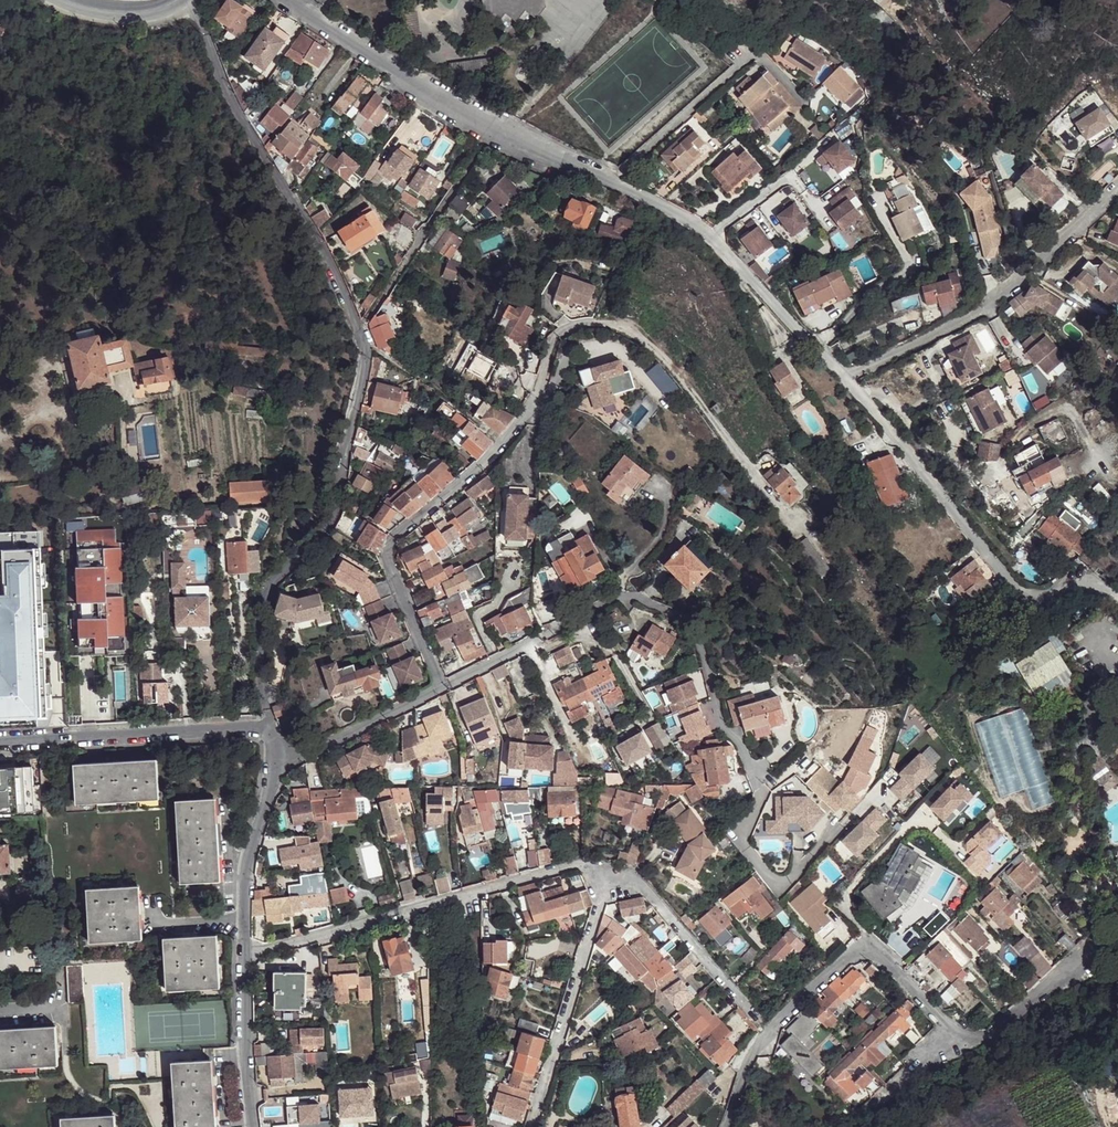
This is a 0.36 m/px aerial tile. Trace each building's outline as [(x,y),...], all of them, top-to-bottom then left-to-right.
[(251,18),(237,8),(239,5),(232,0),(228,0),(224,7),(216,17),(229,26),(227,29),(238,36),(251,18)] [(487,15),(498,24),(508,13),(518,21),(528,10),(538,17),(548,6),(547,0),(484,0),(487,15)] [(237,8),(251,18),(253,15),(239,5),(237,8)] [(411,51),(425,49),(419,11),(406,13),(411,51)] [(287,40),(275,32),(267,27),(245,57),(266,71),(288,41),(287,40)] [(277,30),(275,32),(287,40),(290,36),(279,27),(277,30)] [(303,33),(292,48),(306,57),(314,61),(324,45),(303,33)] [(796,37),(785,50),(800,61),(796,66),(811,77),(824,58),(796,37)] [(330,49),(324,45),(314,61),(321,66),(330,49)] [(292,48),(288,54),(303,63),(306,57),(292,48)] [(800,61),(785,50),(782,55),(796,66),(800,61)] [(451,63),(453,77),(492,71),(490,58),(451,63)] [(840,103),(856,87),(836,67),(820,82),(840,103)] [(779,81),(769,70),(755,83),(749,76),(736,87),(742,94),(739,96),(747,106),(779,81)] [(369,83),(359,76),(329,114),(337,120),(345,110),(347,112),(369,83)] [(785,102),(791,97),(779,81),(747,106),(764,126),(788,106),(785,102)] [(235,90),(246,111),(254,100),(242,84),(235,90)] [(860,91),(856,87),(840,103),(844,107),(860,91)] [(381,88),(376,93),(385,100),(389,95),(381,88)] [(273,132),(280,124),(282,125),(294,110),(293,110),(302,97),(295,91),(282,107),(277,103),(261,121),(273,132)] [(353,120),(358,127),(361,127),(362,126),(370,133),(376,124),(379,126),(390,112),(381,105),(385,100),(376,93),(362,113),(360,111),(353,120)] [(794,114),(801,109),(791,97),(785,102),(788,106),(794,114)] [(1076,118),(1093,141),(1116,124),(1099,101),(1076,118)] [(770,133),(794,114),(788,106),(764,126),(770,133)] [(700,108),(694,112),(703,122),(708,118),(700,108)] [(313,131),(321,122),(310,113),(303,122),(313,131)] [(294,119),(285,129),(303,144),(311,135),(294,119)] [(1093,141),(1098,148),(1117,133),(1117,127),(1116,124),(1093,141)] [(673,150),(695,131),(692,128),(661,155),(676,172),(679,169),(673,162),(679,156),(673,150)] [(303,144),(285,129),(274,142),(291,157),(303,144)] [(323,135),(317,130),(312,136),(329,151),(334,145),(322,137),(323,135)] [(706,143),(695,131),(673,150),(679,156),(673,162),(679,169),(682,172),(702,155),(698,150),(706,143)] [(838,139),(815,157),(821,164),(827,159),(837,171),(853,159),(838,139)] [(295,159),(305,166),(318,148),(309,141),(295,159)] [(402,145),(397,151),(413,162),(418,155),(402,145)] [(370,146),(364,152),(372,159),(378,153),(370,146)] [(1061,150),(1057,161),(1070,165),(1073,154),(1061,150)] [(397,151),(390,161),(389,162),(403,172),(405,173),(413,162),(397,151)] [(333,155),(329,152),(322,161),(326,164),(333,155)] [(745,152),(739,158),(751,172),(754,176),(762,170),(745,152)] [(751,172),(739,158),(734,153),(716,168),(733,188),(751,172)] [(363,179),(362,178),(357,174),(340,161),(333,155),(326,164),(359,190),(361,188),(360,183),(363,179)] [(344,156),(340,161),(357,174),(360,168),(344,156)] [(295,159),(287,168),(301,178),(307,169),(305,166),(295,159)] [(384,165),(377,159),(374,163),(365,175),(373,181),(374,181),(382,169),(385,165),(384,165)] [(389,162),(390,161),(388,160),(384,165),(385,165),(382,169),(395,177),(398,179),(403,172),(389,162)] [(1033,164),(1020,176),(1040,197),(1050,206),(1063,194),(1033,164)] [(430,166),(426,171),(435,177),(437,173),(437,171),(430,166)] [(435,177),(426,171),(421,168),(411,184),(429,197),(440,181),(435,177)] [(733,188),(716,168),(711,172),(729,192),(733,188)] [(392,181),(395,177),(382,169),(374,181),(379,185),(385,176),(392,181)] [(502,207),(503,207),(519,190),(505,176),(488,193),(494,199),(502,207)] [(973,176),(957,190),(970,206),(979,245),(994,241),(997,234),(987,192),(973,176)] [(1020,176),(1013,184),(1033,204),(1040,197),(1020,176)] [(405,189),(409,183),(402,178),(397,184),(405,190),(405,189)] [(848,185),(829,200),(834,206),(835,207),(830,211),(842,228),(861,213),(849,197),(854,193),(848,185)] [(420,199),(405,189),(405,190),(400,196),(415,207),(420,199)] [(912,190),(895,198),(900,210),(896,211),(891,214),(902,239),(923,228),(913,205),(917,203),(912,190)] [(900,210),(895,198),(894,193),(889,196),(896,211),(900,210)] [(470,203),(462,196),(455,207),(463,213),(470,203)] [(785,208),(776,216),(793,235),(808,221),(788,198),(782,204),(785,208)] [(505,210),(503,207),(502,207),(494,199),(488,205),(499,217),(505,210)] [(579,222),(585,226),(587,226),(596,207),(583,201),(583,203),(573,199),(573,200),(566,199),(562,209),(567,214),(566,215),(575,219),(575,221),(579,222)] [(312,217),(318,213),(311,202),(306,208),(312,217)] [(362,218),(374,210),(371,205),(359,213),(362,218)] [(318,213),(312,217),(318,226),(319,228),(331,217),(325,208),(318,213)] [(386,228),(374,210),(362,218),(341,231),(353,250),(386,228)] [(406,213),(401,220),(404,221),(413,227),(417,220),(406,213)] [(508,221),(506,215),(483,225),(485,230),(508,221)] [(628,233),(629,234),(634,222),(622,218),(619,220),(616,229),(602,224),(598,235),(623,243),(628,233)] [(752,220),(745,225),(750,231),(741,239),(757,258),(772,245),(752,220)] [(413,227),(404,221),(395,240),(408,251),(416,240),(415,229),(413,227)] [(582,232),(585,226),(579,222),(575,231),(582,232)] [(430,242),(451,258),(453,258),(459,250),(457,248),(452,245),(458,236),(443,224),(430,242)] [(469,237),(485,230),(483,225),(475,230),(470,224),(461,230),(464,232),(466,234),(469,237)] [(463,239),(458,236),(452,245),(457,248),(463,239)] [(979,245),(981,255),(991,253),(994,241),(979,245)] [(453,258),(451,258),(445,275),(454,279),(461,261),(453,258)] [(1117,299),(1117,272),(1107,263),(1103,268),(1097,269),(1097,265),(1092,261),(1086,269),(1087,271),(1081,279),(1079,278),(1073,284),(1086,295),(1091,289),(1094,291),(1099,286),(1103,285),(1104,291),(1115,299),(1117,299)] [(949,272),(922,281),(927,299),(956,291),(956,290),(963,288),(957,264),(947,267),(949,272)] [(835,294),(850,287),(840,266),(808,282),(792,289),(804,313),(821,305),(819,302),(835,294)] [(570,299),(575,301),(589,306),(596,286),(563,274),(555,299),(568,303),(570,299)] [(1021,287),(1005,299),(1016,313),(1033,301),(1052,312),(1060,299),(1030,280),(1024,290),(1021,287)] [(927,299),(922,281),(916,282),(923,305),(957,296),(956,291),(927,299)] [(453,306),(460,307),(461,282),(454,282),(453,306)] [(1117,303),(1117,299),(1115,299),(1104,291),(1103,285),(1099,286),(1094,291),(1114,308),(1117,303)] [(852,292),(850,287),(835,294),(838,299),(852,292)] [(369,308),(377,297),(371,293),(363,304),(369,308)] [(523,303),(519,310),(513,320),(509,326),(520,333),(524,325),(533,310),(523,303)] [(513,320),(519,310),(512,306),(506,315),(513,320)] [(393,311),(386,314),(388,320),(395,317),(393,311)] [(377,316),(381,326),(389,323),(388,320),(386,314),(385,313),(377,316)] [(370,322),(372,329),(381,326),(377,316),(376,314),(370,322)] [(509,326),(513,320),(506,315),(502,322),(509,326)] [(379,341),(381,348),(388,345),(386,339),(395,335),(389,323),(381,326),(372,329),(377,342),(379,341)] [(520,333),(514,342),(524,347),(529,338),(533,330),(524,325),(520,333)] [(509,326),(504,335),(514,342),(520,333),(509,326)] [(77,332),(79,340),(96,336),(94,328),(77,332)] [(968,330),(960,335),(971,352),(978,347),(968,330)] [(1042,334),(1025,349),(1031,356),(1027,359),(1033,366),(1036,363),(1040,369),(1037,371),(1047,382),(1068,365),(1042,334)] [(127,361),(122,339),(101,344),(99,338),(99,335),(96,336),(79,340),(68,343),(69,346),(71,356),(80,388),(111,381),(108,372),(107,366),(127,361)] [(971,352),(960,335),(949,341),(954,349),(946,353),(963,379),(981,368),(971,352)] [(205,349),(218,351),(219,346),(237,349),(236,352),(280,357),(281,350),(238,345),(238,341),(207,337),(205,349)] [(131,365),(133,365),(127,338),(122,339),(127,361),(107,366),(108,372),(131,365)] [(963,379),(946,353),(937,358),(953,385),(963,379)] [(372,366),(372,369),(380,371),(382,361),(373,355),(372,366)] [(175,376),(171,358),(168,359),(168,358),(157,360),(159,370),(137,374),(137,375),(140,384),(145,383),(172,378),(171,377),(175,376)] [(614,390),(622,388),(620,384),(628,382),(621,359),(594,368),(593,366),(581,370),(586,386),(589,385),(595,406),(616,400),(614,390)] [(159,370),(157,360),(133,365),(131,365),(134,376),(137,375),(137,374),(159,370)] [(802,387),(786,362),(772,371),(779,382),(777,383),(785,397),(802,387)] [(372,369),(370,378),(378,379),(380,371),(372,369)] [(369,381),(364,404),(374,406),(379,383),(369,381)] [(379,383),(374,406),(398,412),(402,413),(407,391),(403,390),(403,389),(379,383)] [(274,399),(274,392),(236,385),(234,393),(248,395),(274,399)] [(984,387),(956,401),(965,417),(971,414),(980,431),(1002,419),(992,398),(991,399),(984,387)] [(483,421),(485,420),(483,418),(493,405),(486,401),(475,395),(472,400),(482,407),(475,415),(483,421)] [(649,396),(625,413),(637,429),(661,412),(649,396)] [(273,402),(246,398),(246,403),(272,407),(273,402)] [(423,420),(431,404),(432,404),(422,400),(414,417),(423,420)] [(470,436),(471,438),(479,429),(473,423),(445,400),(438,409),(463,430),(465,432),(470,436)] [(364,404),(362,410),(372,412),(374,406),(364,404)] [(501,433),(515,417),(493,405),(483,418),(485,420),(501,433)] [(974,434),(980,431),(971,414),(965,417),(974,434)] [(363,439),(367,429),(358,425),(354,440),(359,441),(360,438),(363,439)] [(494,442),(479,430),(479,429),(471,438),(486,450),(494,442)] [(478,459),(486,450),(471,438),(470,436),(463,444),(478,459)] [(979,439),(977,455),(996,458),(999,442),(979,439)] [(380,452),(389,457),(393,450),(381,443),(377,451),(379,452),(380,452)] [(1034,455),(1032,452),(1030,447),(1017,454),(1021,462),(1034,455)] [(366,461),(369,463),(373,456),(372,456),(363,451),(359,458),(366,461)] [(392,473),(398,464),(392,460),(390,459),(391,458),(389,457),(380,452),(379,452),(375,463),(392,473)] [(400,462),(400,463),(404,455),(396,452),(392,460),(398,464),(399,464),(400,462)] [(1039,453),(1034,455),(1021,462),(1014,465),(1018,473),(1043,460),(1041,457),(1039,453)] [(604,484),(611,490),(620,496),(629,485),(633,488),(646,471),(627,455),(604,484)] [(906,485),(904,479),(894,455),(871,464),(888,507),(912,498),(906,485)] [(1049,457),(1043,460),(1051,476),(1055,475),(1057,479),(1059,479),(1061,477),(1064,476),(1062,471),(1055,455),(1049,457)] [(1043,460),(1018,473),(1026,489),(1035,485),(1050,477),(1051,476),(1043,460)] [(366,479),(374,464),(369,463),(366,461),(360,474),(366,479)] [(429,474),(435,481),(447,470),(450,467),(445,461),(429,474)] [(378,486),(385,471),(386,471),(374,464),(366,479),(368,480),(374,484),(378,486)] [(778,464),(772,469),(776,474),(782,469),(778,464)] [(785,467),(782,469),(776,474),(770,480),(783,495),(784,494),(794,485),(798,482),(785,467)] [(776,474),(772,469),(765,475),(770,480),(776,474)] [(442,489),(455,478),(447,470),(435,481),(442,489)] [(620,496),(611,490),(608,494),(620,504),(626,498),(628,495),(630,497),(632,499),(652,474),(646,471),(633,488),(629,485),(620,496)] [(119,480),(125,479),(123,472),(117,473),(119,480)] [(362,490),(368,480),(366,479),(360,474),(354,485),(362,490)] [(432,498),(442,490),(428,475),(419,483),(432,498)] [(490,477),(489,475),(468,491),(474,499),(484,491),(486,493),(496,485),(490,477)] [(1055,475),(1051,476),(1050,477),(1052,483),(1053,486),(1058,482),(1057,479),(1055,475)] [(574,480),(582,494),(589,491),(581,476),(576,479),(574,480)] [(1038,490),(1048,485),(1052,483),(1050,477),(1035,485),(1038,490)] [(413,478),(404,486),(408,490),(423,505),(432,498),(413,478)] [(369,493),(374,484),(368,480),(362,490),(369,493)] [(268,503),(273,503),(271,481),(232,483),(232,502),(268,501),(268,503)] [(121,490),(125,503),(125,505),(145,499),(141,484),(121,490)] [(369,493),(374,497),(378,486),(374,484),(369,493)] [(802,493),(794,485),(784,494),(791,503),(802,493)] [(1030,494),(1035,491),(1038,490),(1035,485),(1026,489),(1030,494)] [(1035,491),(1042,506),(1052,499),(1055,497),(1048,485),(1038,490),(1035,491)] [(538,488),(510,487),(508,536),(527,537),(527,535),(535,536),(536,498),(538,498),(538,488)] [(393,503),(406,492),(402,488),(390,499),(388,497),(384,502),(385,503),(391,507),(394,504),(393,503)] [(685,506),(690,510),(701,498),(702,498),(705,493),(698,491),(685,506)] [(408,517),(422,506),(406,492),(393,503),(394,504),(408,517)] [(454,497),(447,503),(452,510),(453,509),(460,504),(454,497)] [(453,509),(459,518),(476,506),(470,498),(460,504),(453,509)] [(348,508),(356,513),(360,505),(352,501),(348,508)] [(391,521),(397,511),(391,507),(385,503),(382,509),(375,521),(384,527),(390,520),(391,521)] [(382,509),(377,506),(370,518),(375,521),(382,509)] [(459,518),(458,518),(464,526),(478,516),(476,514),(480,511),(476,506),(459,518)] [(214,524),(213,509),(199,510),(200,525),(214,524)] [(440,509),(432,516),(443,533),(449,542),(461,535),(463,537),(468,549),(475,546),(469,534),(464,526),(458,518),(457,516),(451,521),(449,522),(440,509)] [(162,513),(152,513),(152,521),(163,521),(162,513)] [(1035,534),(1071,560),(1076,553),(1085,538),(1051,513),(1035,534)] [(362,528),(366,531),(366,530),(371,523),(367,520),(362,528)] [(376,536),(380,529),(371,523),(366,530),(376,536)] [(431,528),(424,533),(426,536),(434,531),(431,528)] [(378,553),(389,534),(380,529),(376,536),(366,530),(366,531),(359,542),(378,553)] [(434,531),(426,536),(436,551),(443,546),(448,543),(441,533),(438,529),(434,531)] [(0,532),(0,718),(44,717),(37,531),(0,532)] [(480,535),(483,542),(492,538),(488,531),(480,535)] [(550,552),(570,590),(596,575),(595,573),(606,567),(597,551),(598,551),(588,533),(576,540),(572,531),(552,542),(549,545),(548,549),(550,552)] [(691,537),(685,543),(710,568),(715,562),(691,537)] [(239,573),(250,573),(249,551),(249,540),(229,541),(231,574),(239,573)] [(452,550),(448,543),(443,546),(447,552),(452,550)] [(710,568),(685,543),(678,550),(676,548),(671,553),(673,555),(665,562),(690,587),(710,568)] [(420,566),(423,572),(434,567),(431,561),(429,561),(428,559),(422,545),(404,554),(410,570),(420,566)] [(249,551),(250,573),(262,573),(261,550),(249,551)] [(447,553),(451,558),(456,556),(452,550),(447,552),(447,553)] [(431,561),(434,567),(441,564),(443,562),(439,556),(431,561)] [(344,560),(335,575),(360,590),(369,577),(370,575),(344,560)] [(979,569),(982,567),(976,560),(952,579),(959,588),(961,586),(976,603),(995,589),(983,574),(979,569)] [(175,563),(175,571),(189,570),(188,563),(175,563)] [(423,572),(431,587),(448,578),(443,569),(441,564),(434,567),(423,572)] [(443,569),(448,578),(457,574),(455,568),(453,564),(443,569)] [(455,568),(457,574),(465,570),(463,564),(455,568)] [(465,570),(457,574),(459,576),(463,584),(470,581),(471,583),(482,577),(475,564),(465,570)] [(177,598),(178,626),(175,628),(178,634),(185,633),(188,630),(188,627),(212,627),(213,608),(212,597),(183,598),(183,588),(189,588),(189,570),(175,571),(176,598),(177,598)] [(239,582),(243,582),(251,581),(250,573),(239,573),(239,582)] [(456,578),(462,592),(464,591),(473,588),(471,583),(470,581),(463,584),(459,576),(456,578)] [(360,591),(366,606),(382,599),(375,584),(369,577),(360,590),(360,591)] [(443,583),(449,597),(453,596),(459,593),(462,592),(456,578),(443,583)] [(414,595),(418,606),(432,599),(427,589),(424,590),(414,595)] [(502,611),(504,615),(525,606),(529,604),(522,592),(508,599),(502,611)] [(419,609),(426,626),(433,623),(435,622),(434,617),(451,612),(452,615),(465,610),(461,599),(459,593),(453,596),(449,597),(438,602),(419,609)] [(299,599),(283,595),(277,615),(299,621),(318,616),(326,614),(325,611),(321,594),(299,599)] [(373,621),(382,643),(402,635),(393,612),(388,615),(382,599),(366,606),(373,621)] [(504,615),(502,616),(508,630),(509,632),(532,621),(525,606),(504,615)] [(330,609),(325,611),(326,614),(318,616),(319,622),(333,619),(330,609)] [(465,610),(452,615),(455,622),(451,624),(453,627),(456,635),(470,629),(474,627),(465,610)] [(485,622),(488,627),(495,622),(494,620),(502,616),(500,614),(485,622)] [(502,616),(494,620),(495,622),(497,626),(498,626),(502,633),(508,630),(502,616)] [(630,648),(641,655),(647,658),(653,650),(665,657),(677,638),(653,623),(645,637),(639,634),(630,648)] [(453,627),(451,624),(435,630),(440,642),(450,638),(455,636),(456,635),(453,627)] [(478,648),(470,629),(456,635),(456,636),(466,662),(487,653),(486,651),(486,650),(484,646),(483,645),(478,648)] [(1050,642),(1016,665),(1032,692),(1067,668),(1050,642)] [(403,643),(388,649),(394,665),(403,687),(424,678),(415,656),(410,658),(403,643)] [(570,646),(554,653),(560,667),(576,660),(570,646)] [(639,659),(641,655),(630,648),(628,652),(628,656),(636,660),(639,659)] [(698,665),(696,654),(689,655),(692,666),(698,665)] [(600,671),(584,679),(595,700),(603,696),(608,705),(625,696),(620,686),(616,688),(613,681),(610,677),(614,675),(607,660),(597,664),(600,671)] [(356,671),(354,663),(338,669),(336,662),(323,667),(333,696),(345,692),(346,697),(355,694),(354,691),(352,685),(349,676),(350,674),(356,672),(356,671)] [(144,683),(149,683),(150,704),(172,703),(171,682),(165,683),(164,663),(147,664),(147,672),(144,672),(144,683)] [(506,663),(493,670),(498,680),(511,675),(506,663)] [(356,671),(356,672),(350,674),(349,676),(352,685),(354,686),(365,682),(367,689),(379,684),(378,678),(381,677),(377,665),(370,667),(369,664),(364,666),(365,669),(356,671)] [(686,672),(664,682),(674,703),(671,704),(674,712),(679,710),(699,702),(695,694),(689,680),(686,672)] [(595,700),(584,679),(573,684),(570,678),(555,685),(562,700),(566,698),(568,703),(572,710),(568,712),(573,722),(592,713),(587,703),(595,700)] [(692,679),(689,680),(695,694),(698,693),(692,679)] [(363,690),(367,689),(365,682),(354,686),(352,685),(354,691),(362,688),(363,690)] [(334,701),(346,697),(345,692),(333,696),(334,701)] [(770,721),(763,699),(756,701),(754,693),(737,697),(743,722),(745,729),(769,723),(770,722),(770,721)] [(445,694),(440,696),(443,704),(448,702),(445,694)] [(779,695),(763,699),(770,721),(785,718),(779,695)] [(1058,709),(1050,696),(1039,703),(1047,716),(1058,709)] [(735,724),(743,722),(737,697),(729,699),(735,724)] [(500,731),(485,698),(461,708),(475,742),(483,738),(485,742),(494,738),(492,735),(500,731)] [(273,706),(276,717),(294,712),(291,701),(273,706)] [(1113,715),(1117,711),(1117,701),(1108,708),(1113,715)] [(699,702),(679,710),(689,732),(685,734),(689,742),(693,740),(712,732),(714,731),(710,724),(709,725),(699,702)] [(424,723),(415,726),(417,758),(429,753),(430,757),(446,750),(442,741),(452,737),(442,711),(430,716),(431,720),(424,723)] [(1052,806),(1021,712),(1001,717),(1023,792),(1030,811),(1052,806)] [(1023,792),(1001,717),(976,725),(1002,799),(1023,792)] [(524,766),(526,742),(526,736),(524,736),(524,730),(520,718),(507,724),(513,738),(510,767),(524,769),(524,766)] [(655,744),(668,736),(660,723),(647,731),(655,744)] [(417,758),(415,726),(401,731),(402,750),(402,764),(417,758)] [(653,751),(643,733),(619,747),(629,765),(653,751)] [(1106,742),(1117,758),(1117,733),(1106,742)] [(689,742),(685,734),(680,736),(682,741),(686,742),(687,743),(689,742)] [(526,736),(526,742),(524,766),(552,769),(553,746),(548,746),(549,737),(532,736),(532,737),(527,736),(526,736)] [(673,746),(668,736),(655,744),(660,753),(673,746)] [(708,749),(705,749),(708,770),(710,783),(729,780),(728,771),(735,770),(732,745),(721,747),(720,738),(707,740),(708,749)] [(352,752),(335,760),(344,776),(355,771),(373,762),(383,765),(388,751),(367,744),(352,752)] [(867,773),(877,755),(858,745),(842,777),(854,783),(862,787),(865,788),(871,775),(867,773)] [(692,762),(685,766),(686,768),(694,764),(699,763),(698,754),(700,754),(699,750),(699,749),(695,750),(695,756),(691,756),(692,762)] [(703,771),(708,770),(705,749),(699,750),(700,754),(698,754),(699,763),(694,764),(695,772),(703,771)] [(567,751),(558,753),(560,762),(570,761),(567,751)] [(935,767),(921,753),(900,773),(904,777),(892,789),(902,799),(935,767)] [(1105,763),(1100,756),(1091,763),(1093,772),(1105,763)] [(570,761),(560,762),(561,775),(577,774),(571,760),(570,761)] [(373,762),(355,771),(359,779),(383,767),(383,765),(373,762)] [(159,797),(157,763),(75,768),(77,801),(159,797)] [(694,764),(686,768),(690,773),(695,772),(694,764)] [(956,765),(951,771),(956,776),(961,770),(956,765)] [(0,768),(0,807),(35,805),(33,766),(0,768)] [(823,766),(807,783),(836,811),(842,805),(844,807),(857,793),(857,792),(851,786),(844,780),(841,783),(823,766)] [(1098,779),(1104,774),(1100,769),(1094,774),(1098,779)] [(1104,774),(1098,779),(1094,782),(1103,794),(1117,782),(1117,780),(1110,770),(1104,774)] [(690,773),(695,783),(702,796),(703,797),(718,794),(717,786),(710,787),(707,787),(703,771),(695,772),(690,773)] [(609,778),(608,785),(626,785),(621,774),(609,774),(609,778)] [(929,806),(943,819),(962,798),(966,801),(972,794),(969,791),(955,778),(943,792),(945,793),(942,796),(940,794),(929,806)] [(702,796),(695,783),(685,789),(692,802),(702,796)] [(851,786),(857,792),(862,787),(854,783),(851,786)] [(657,784),(645,784),(645,793),(658,792),(657,784)] [(550,786),(550,815),(575,815),(575,796),(582,796),(582,785),(578,786),(575,786),(553,786),(550,786)] [(672,788),(665,785),(660,798),(667,800),(672,788)] [(396,802),(412,800),(409,786),(393,786),(393,788),(394,798),(395,802),(396,802)] [(541,786),(529,786),(531,801),(532,806),(542,805),(541,786)] [(354,788),(342,788),(317,790),(317,791),(318,798),(326,798),(328,819),(328,821),(359,818),(357,797),(368,796),(366,787),(354,788)] [(378,787),(366,787),(368,796),(379,794),(378,787)] [(445,814),(445,810),(445,806),(455,805),(454,787),(436,787),(436,794),(428,794),(429,814),(445,814)] [(475,790),(474,787),(464,790),(467,801),(477,798),(475,790)] [(382,801),(394,798),(393,788),(380,789),(382,801)] [(497,788),(475,790),(477,798),(478,802),(493,801),(500,800),(497,788)] [(522,801),(528,801),(528,789),(503,788),(503,795),(503,801),(505,801),(511,801),(522,801)] [(600,805),(614,809),(617,799),(643,806),(643,804),(645,797),(611,788),(604,789),(600,805)] [(293,826),(315,822),(309,789),(293,790),(294,798),(291,798),(292,805),(290,806),(291,811),(293,826)] [(862,799),(857,793),(844,807),(850,812),(862,799)] [(783,798),(774,798),(775,821),(775,823),(786,823),(796,822),(806,832),(823,814),(805,797),(791,797),(783,798)] [(312,799),(316,821),(328,819),(326,798),(318,798),(312,799)] [(387,823),(400,819),(396,802),(395,802),(394,798),(382,801),(387,823)] [(478,802),(477,798),(467,801),(467,804),(462,806),(464,813),(479,808),(478,802)] [(180,801),(185,883),(218,881),(213,799),(180,801)] [(617,799),(614,809),(613,811),(626,815),(624,822),(637,826),(643,806),(617,799)] [(493,801),(478,802),(479,808),(480,811),(492,809),(495,808),(493,801)] [(532,806),(531,801),(528,801),(522,801),(511,801),(505,801),(505,810),(533,811),(532,806)] [(669,824),(673,821),(686,811),(678,801),(661,814),(669,824)] [(649,829),(656,808),(643,804),(643,806),(637,826),(649,829)] [(0,807),(0,814),(36,812),(35,805),(0,807)] [(993,805),(984,814),(989,820),(990,819),(998,811),(993,805)] [(480,811),(479,808),(464,813),(460,813),(465,834),(485,828),(480,811)] [(844,841),(857,855),(878,834),(875,831),(887,819),(876,808),(844,841)] [(492,809),(480,811),(485,828),(485,831),(497,828),(492,809)] [(689,843),(703,834),(706,831),(689,809),(686,811),(673,821),(673,822),(689,843)] [(315,822),(317,835),(317,838),(331,836),(328,821),(328,819),(316,821),(315,822)] [(390,834),(403,831),(400,819),(387,823),(390,834)] [(989,820),(967,841),(967,849),(972,853),(964,861),(976,874),(990,861),(990,853),(986,848),(1002,832),(990,819),(989,820)] [(775,821),(765,821),(765,834),(786,833),(786,823),(775,823),(775,821)] [(485,831),(485,828),(465,834),(469,847),(488,841),(485,831)] [(728,842),(721,830),(714,834),(721,846),(728,842)] [(393,843),(405,840),(403,831),(390,834),(393,843)] [(716,850),(703,834),(689,843),(702,861),(716,850)] [(309,835),(294,835),(295,838),(296,846),(310,844),(309,835)] [(322,864),(318,842),(310,844),(296,846),(299,861),(300,868),(322,864)] [(702,861),(689,843),(675,869),(695,880),(705,862),(702,861)] [(8,845),(0,845),(0,873),(10,872),(8,845)] [(914,857),(916,854),(901,845),(891,863),(893,864),(882,883),(879,881),(865,893),(872,902),(874,899),(878,904),(875,907),(883,917),(885,916),(899,905),(896,901),(893,896),(899,885),(904,887),(913,893),(914,892),(910,889),(917,877),(907,871),(914,857)] [(282,864),(299,861),(296,846),(279,849),(282,864)] [(635,865),(640,851),(636,849),(631,848),(630,852),(625,864),(635,865)] [(548,849),(538,851),(539,854),(540,866),(550,863),(548,849)] [(617,862),(625,864),(630,852),(621,851),(617,862)] [(529,852),(514,855),(519,872),(534,868),(531,857),(529,852)] [(1029,894),(1036,887),(1030,881),(1037,874),(1036,874),(1040,871),(1023,853),(1006,870),(1029,894)] [(540,866),(539,854),(531,857),(534,868),(540,866)] [(519,872),(514,855),(505,858),(509,874),(519,872)] [(907,871),(917,877),(924,864),(921,861),(914,857),(907,871)] [(917,877),(910,889),(914,892),(918,894),(932,867),(925,863),(924,864),(917,877)] [(327,892),(324,872),(313,873),(316,893),(327,892)] [(316,893),(313,873),(308,873),(310,893),(316,893)] [(434,883),(432,873),(418,877),(421,887),(434,883)] [(1030,881),(1036,887),(1042,880),(1037,874),(1030,881)] [(439,895),(452,891),(448,876),(435,879),(439,895)] [(997,876),(990,882),(994,885),(996,887),(1002,880),(997,876)] [(399,881),(404,899),(416,895),(411,877),(399,881)] [(753,877),(725,899),(738,917),(746,911),(756,925),(775,910),(767,900),(758,889),(761,886),(753,877)] [(527,894),(541,890),(538,881),(519,886),(522,896),(527,894)] [(815,903),(819,900),(824,894),(814,883),(792,902),(825,939),(837,927),(822,910),(815,903)] [(1058,891),(1052,883),(1047,887),(1053,895),(1058,891)] [(330,887),(333,903),(345,901),(342,885),(330,887)] [(899,905),(885,916),(890,923),(905,912),(904,911),(911,907),(918,894),(914,892),(913,893),(904,887),(899,885),(893,896),(896,901),(899,905)] [(90,889),(94,942),(139,940),(137,886),(90,889)] [(266,898),(274,898),(272,886),(266,887),(266,888),(266,889),(266,898)] [(1009,901),(996,887),(992,891),(982,901),(985,905),(991,911),(995,915),(993,917),(1004,930),(1014,921),(1008,915),(1017,906),(1011,900),(1009,901)] [(264,898),(266,898),(266,889),(266,888),(255,890),(255,899),(264,898)] [(542,894),(545,902),(565,896),(564,893),(561,894),(560,888),(542,894)] [(593,904),(587,889),(580,890),(585,906),(593,904)] [(536,922),(550,918),(545,902),(542,894),(541,890),(527,894),(532,909),(536,922)] [(566,895),(571,911),(585,906),(580,890),(569,894),(566,895)] [(329,904),(327,892),(316,893),(310,893),(307,894),(308,900),(309,906),(329,904)] [(395,893),(377,898),(379,906),(397,902),(397,901),(395,893)] [(300,901),(299,895),(274,898),(266,898),(264,898),(266,914),(267,922),(283,921),(282,917),(282,912),(293,911),(301,910),(300,901)] [(550,918),(571,911),(566,895),(565,896),(545,902),(550,918)] [(619,901),(622,916),(640,913),(647,911),(644,896),(619,901)] [(266,914),(264,898),(255,899),(253,899),(252,913),(252,916),(266,914)] [(826,907),(819,900),(815,903),(822,910),(826,907)] [(1074,917),(1061,900),(1053,906),(1064,920),(1068,917),(1071,919),(1074,917)] [(699,920),(722,946),(735,935),(730,930),(735,926),(731,922),(733,920),(724,910),(722,912),(716,905),(699,920)] [(984,918),(991,911),(985,905),(978,912),(984,918)] [(528,924),(536,922),(532,909),(524,911),(528,924)] [(963,910),(943,930),(947,934),(954,927),(967,942),(969,940),(978,950),(989,939),(980,929),(981,928),(963,910)] [(602,922),(610,929),(614,924),(609,921),(612,912),(605,911),(602,922)] [(940,912),(931,922),(938,930),(948,920),(940,912)] [(622,916),(627,921),(641,918),(640,913),(622,916)] [(658,914),(655,916),(661,923),(664,920),(658,914)] [(696,927),(692,921),(687,925),(691,931),(696,927)] [(602,922),(595,942),(597,944),(610,929),(602,922)] [(938,930),(931,922),(925,928),(933,935),(938,930)] [(803,930),(795,923),(783,936),(791,943),(794,946),(799,949),(806,942),(798,935),(803,930)] [(624,938),(627,941),(634,936),(614,924),(610,929),(622,939),(624,938)] [(610,929),(597,944),(608,952),(612,949),(623,940),(622,939),(610,929)] [(627,941),(627,942),(631,946),(644,935),(640,930),(639,931),(634,936),(627,941)] [(943,930),(936,937),(938,939),(940,941),(941,942),(948,936),(947,934),(943,930)] [(1059,940),(1069,951),(1077,944),(1066,933),(1059,940)] [(644,935),(631,946),(644,963),(658,951),(644,935)] [(391,963),(394,973),(413,968),(406,942),(404,936),(396,938),(396,937),(385,940),(388,953),(391,963)] [(791,943),(783,936),(769,951),(770,951),(757,965),(768,974),(794,946),(791,943)] [(948,936),(941,942),(954,955),(960,948),(948,936)] [(1015,945),(1032,966),(1042,955),(1025,936),(1015,945)] [(612,949),(615,952),(627,942),(627,941),(624,938),(622,939),(623,940),(612,949)] [(167,987),(221,984),(218,939),(165,942),(167,987)] [(484,962),(506,962),(506,939),(496,939),(496,942),(483,942),(484,962)] [(989,939),(978,950),(983,956),(995,945),(989,939)] [(926,954),(932,961),(939,968),(941,967),(952,956),(954,955),(941,942),(940,941),(935,946),(926,954)] [(615,952),(614,954),(638,980),(641,978),(650,969),(644,963),(631,946),(627,942),(615,952)] [(759,953),(753,945),(743,957),(750,963),(759,953)] [(960,948),(954,955),(952,956),(962,966),(970,959),(960,948)] [(644,963),(650,969),(659,979),(658,985),(659,987),(677,974),(672,968),(673,967),(658,951),(644,963)] [(931,961),(932,961),(926,954),(924,951),(913,962),(921,971),(931,961)] [(820,968),(829,962),(825,958),(823,954),(813,962),(820,968)] [(1042,955),(1032,966),(1042,977),(1052,967),(1042,955)] [(659,987),(657,989),(656,997),(655,1006),(667,995),(680,1010),(696,996),(682,981),(697,967),(687,956),(681,961),(675,966),(680,971),(677,974),(659,987)] [(962,966),(952,956),(941,967),(951,977),(962,966)] [(335,995),(350,994),(350,990),(359,990),(360,1000),(373,999),(371,975),(359,976),(359,962),(339,963),(338,958),(329,958),(330,974),(334,974),(335,995)] [(939,968),(932,961),(931,961),(953,983),(952,984),(960,993),(961,993),(968,986),(961,979),(968,973),(962,966),(951,977),(941,967),(939,968)] [(916,977),(921,971),(913,962),(907,968),(916,977)] [(519,965),(512,963),(509,971),(517,974),(519,965)] [(865,971),(877,983),(885,975),(872,963),(865,971)] [(82,965),(68,966),(70,1002),(84,1002),(82,965)] [(512,973),(492,967),(485,990),(505,996),(512,973)] [(1019,977),(1028,986),(1038,977),(1029,968),(1019,977)] [(659,979),(650,969),(641,978),(653,991),(658,985),(659,979)] [(837,977),(828,987),(842,1001),(849,995),(850,996),(858,988),(863,992),(870,985),(856,971),(854,972),(852,970),(841,981),(837,977)] [(275,1005),(306,1005),(306,997),(306,974),(306,971),(278,971),(278,989),(275,989),(275,1005)] [(544,983),(536,980),(534,986),(543,988),(544,983)] [(921,986),(926,991),(929,988),(925,983),(921,986)] [(955,997),(960,993),(952,984),(947,989),(955,997)] [(806,1007),(805,1008),(820,1024),(837,1009),(836,1008),(842,1001),(828,987),(821,994),(825,998),(822,1001),(819,999),(808,1010),(806,1007)] [(880,1027),(874,1033),(882,1041),(889,1035),(890,1036),(898,1028),(903,1032),(914,1020),(914,1013),(912,1012),(915,1008),(907,1000),(889,1018),(887,1016),(877,1025),(880,1027)] [(701,1001),(695,1007),(707,1022),(714,1016),(701,1001)] [(679,1012),(683,1017),(695,1007),(691,1002),(679,1012)] [(695,1007),(683,1017),(677,1021),(692,1038),(698,1034),(709,1024),(707,1022),(695,1007)] [(758,1028),(739,1007),(736,1009),(756,1032),(759,1030),(758,1028)] [(800,1017),(785,1031),(790,1036),(792,1034),(809,1052),(815,1045),(808,1038),(815,1032),(814,1030),(820,1024),(805,1008),(798,1015),(800,1017)] [(857,1010),(854,1012),(861,1020),(864,1017),(857,1010)] [(709,1024),(713,1030),(723,1021),(717,1014),(714,1016),(707,1022),(709,1024)] [(871,1014),(864,1022),(869,1028),(877,1020),(871,1014)] [(639,1017),(633,1019),(639,1031),(644,1028),(639,1017)] [(519,1027),(535,1033),(538,1023),(522,1018),(519,1027)] [(639,1031),(633,1019),(622,1025),(624,1031),(614,1036),(622,1054),(645,1044),(646,1047),(655,1043),(648,1026),(644,1028),(639,1031)] [(864,1022),(861,1020),(851,1030),(859,1038),(869,1028),(864,1022)] [(713,1030),(710,1032),(713,1036),(719,1043),(725,1050),(731,1044),(725,1037),(732,1031),(723,1021),(713,1030)] [(698,1034),(702,1039),(710,1032),(713,1030),(709,1024),(698,1034)] [(324,1028),(290,1028),(290,1053),(292,1053),(293,1053),(295,1053),(303,1053),(302,1043),(324,1043),(324,1028)] [(58,1062),(56,1029),(0,1033),(0,1066),(58,1062)] [(850,1052),(850,1053),(860,1063),(861,1062),(866,1067),(872,1061),(876,1065),(891,1050),(882,1041),(874,1033),(872,1030),(855,1048),(857,1050),(852,1054),(850,1052)] [(538,1057),(545,1038),(523,1031),(517,1051),(520,1051),(538,1057)] [(710,1032),(702,1039),(706,1043),(713,1036),(710,1032)] [(790,1036),(780,1046),(811,1078),(823,1067),(809,1052),(792,1034),(790,1036)] [(713,1036),(706,1043),(702,1046),(720,1066),(726,1061),(731,1056),(725,1050),(719,1043),(713,1036)] [(489,1042),(483,1040),(483,1046),(483,1058),(488,1060),(492,1042),(489,1042)] [(841,1044),(847,1049),(851,1046),(845,1040),(841,1044)] [(418,1060),(430,1057),(427,1041),(420,1042),(414,1044),(415,1048),(418,1060)] [(731,1044),(725,1050),(731,1056),(737,1051),(731,1044)] [(410,1062),(418,1060),(415,1048),(408,1049),(410,1062)] [(517,1062),(520,1051),(517,1051),(512,1049),(509,1060),(517,1062)] [(317,1051),(316,1052),(316,1058),(317,1069),(328,1069),(326,1051),(317,1051)] [(533,1074),(538,1057),(520,1051),(517,1062),(515,1068),(533,1074)] [(293,1059),(293,1053),(292,1053),(290,1053),(268,1055),(269,1063),(271,1078),(282,1077),(285,1077),(295,1077),(293,1059)] [(860,1063),(850,1053),(828,1074),(830,1077),(825,1084),(845,1101),(861,1088),(863,1090),(873,1080),(865,1072),(855,1082),(850,1077),(856,1071),(855,1069),(860,1063)] [(269,1063),(268,1055),(254,1056),(254,1064),(269,1063)] [(300,1058),(293,1059),(295,1077),(295,1082),(301,1080),(300,1058)] [(505,1065),(515,1068),(517,1062),(509,1060),(507,1059),(505,1065)] [(209,1060),(176,1062),(180,1126),(213,1126),(209,1060)] [(723,1072),(729,1065),(726,1061),(720,1066),(718,1067),(723,1072)] [(421,1090),(416,1065),(385,1072),(387,1083),(390,1082),(393,1096),(421,1090)] [(529,1090),(533,1074),(515,1068),(510,1084),(529,1090)] [(705,1088),(716,1078),(708,1069),(697,1079),(705,1088)] [(884,1087),(886,1085),(871,1070),(869,1072),(884,1087)] [(685,1108),(705,1088),(697,1079),(677,1099),(685,1108)] [(523,1119),(531,1091),(529,1090),(510,1084),(500,1082),(493,1105),(503,1109),(502,1113),(523,1119)] [(615,1089),(617,1096),(635,1094),(634,1086),(615,1089)] [(644,1092),(635,1094),(637,1106),(646,1105),(644,1092)] [(617,1096),(621,1126),(640,1126),(637,1106),(635,1094),(617,1096)] [(287,1096),(288,1105),(300,1104),(300,1103),(299,1095),(287,1096)] [(675,1116),(685,1108),(677,1099),(667,1108),(675,1116)] [(288,1105),(289,1122),(300,1122),(301,1126),(332,1126),(331,1119),(322,1120),(320,1102),(300,1103),(300,1104),(288,1105)] [(695,1124),(689,1117),(678,1126),(692,1126),(695,1124)] [(115,1118),(62,1121),(62,1126),(116,1126),(115,1118)]
